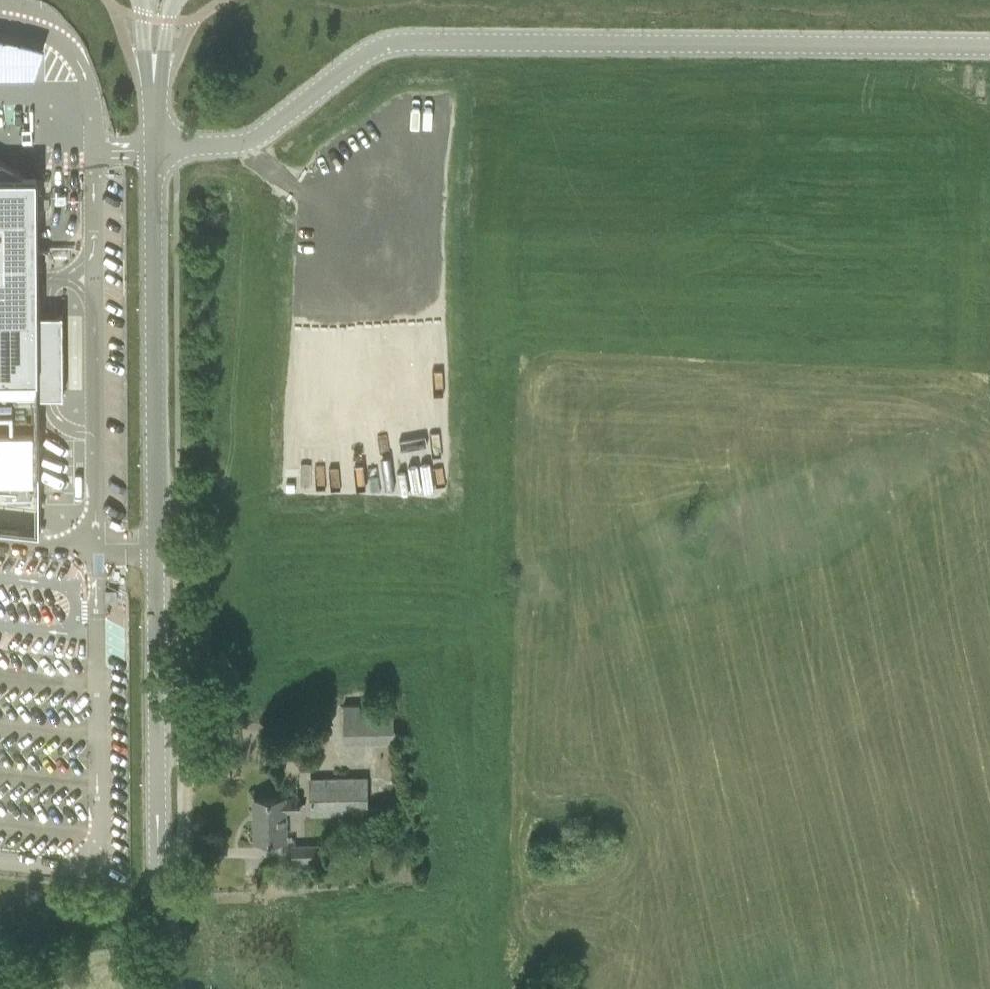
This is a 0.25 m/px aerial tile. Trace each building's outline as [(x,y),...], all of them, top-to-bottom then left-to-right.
[(17,375),(17,395),(38,395),(61,395),(63,395),(63,313),(61,313),(38,313),(38,271),(38,244),(37,223),(37,186),(40,189),(42,187),(40,186),(39,185),(37,184),(37,173),(22,173),(21,173),(20,172),(4,163),(0,161),(0,375),(17,375)] [(42,481),(41,433),(0,434),(0,482),(42,481)] [(337,743),(403,741),(402,703),(343,705),(344,729),(337,729),(337,743)] [(332,814),(368,813),(368,776),(329,777),(309,778),(312,815),(332,814)] [(285,811),(303,811),(303,797),(254,798),(255,840),(285,839),(285,811)] [(293,860),(321,860),(320,845),(292,846),(293,860)]
